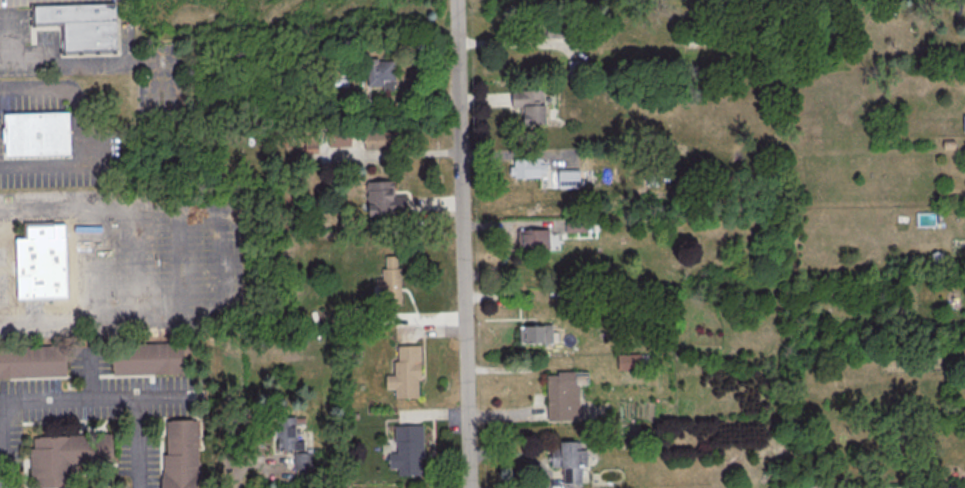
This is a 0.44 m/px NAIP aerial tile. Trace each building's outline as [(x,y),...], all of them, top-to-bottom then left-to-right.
[(34,7),(119,4),(120,52),(67,54),(66,25),(34,26),(34,7)] [(541,38),(564,38),(564,23),(541,23),(541,38)] [(367,58),(367,88),(395,88),(395,58),(367,58)] [(509,91),(542,90),(543,125),(520,126),(520,115),(518,115),(518,107),(509,108),(509,91)] [(68,155),(3,157),(2,116),(67,114),(68,155)] [(354,130),(329,130),(329,146),(354,146),(354,130)] [(390,149),(390,131),(363,131),(363,149),(390,149)] [(318,137),(305,137),(305,153),(318,153),(318,137)] [(513,178),(541,178),(541,155),(513,155),(513,178)] [(580,171),(558,171),(558,186),(580,186),(580,171)] [(366,180),(366,216),(407,216),(407,192),(396,192),(396,180),(366,180)] [(584,231),(584,218),(566,218),(566,231),(584,231)] [(62,225),(65,299),(16,301),(13,239),(24,239),(24,227),(62,225)] [(516,249),(549,249),(549,228),(516,228),(516,249)] [(380,268),(399,268),(400,302),(379,303),(379,286),(374,286),(374,279),(380,279),(380,268)] [(519,343),(557,343),(557,324),(519,324),(519,343)] [(112,342),(184,341),(185,374),(113,375),(112,342)] [(71,376),(0,378),(0,347),(70,344),(71,376)] [(419,345),(420,378),(416,379),(417,397),(394,398),(393,388),(384,388),(384,375),(393,375),(393,361),(397,361),(397,345),(419,345)] [(546,375),(547,420),(579,419),(578,386),(573,386),(573,370),(556,371),(556,374),(546,375)] [(275,416),(275,449),(304,449),(304,440),(294,440),(294,416),(275,416)] [(166,454),(163,454),(163,470),(161,471),(161,487),(199,487),(197,418),(165,419),(166,454)] [(393,425),(421,425),(422,458),(419,458),(420,474),(397,475),(397,467),(387,468),(386,453),(395,452),(395,442),(393,442),(393,425)] [(33,448),(30,448),(31,476),(35,476),(36,487),(54,487),(72,487),(71,462),(109,460),(108,433),(33,437),(33,448)] [(563,468),(564,484),(585,484),(584,441),(551,441),(552,468),(563,468)] [(292,453),(312,453),(312,469),(293,470),(292,453)]
